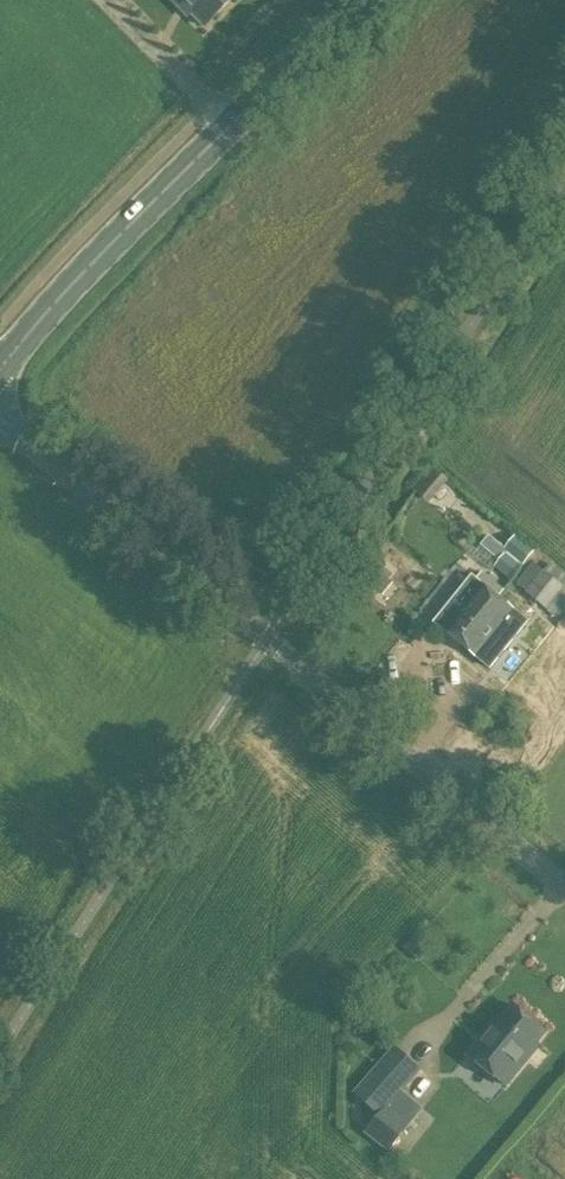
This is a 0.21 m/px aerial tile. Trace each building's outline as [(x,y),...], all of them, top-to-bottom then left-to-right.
[(232,0),(180,0),(205,26),(232,0)] [(524,565),(535,552),(516,536),(505,549),(524,565)] [(505,553),(495,565),(496,566),(512,578),(522,566),(505,553)] [(550,563),(526,592),(546,609),(564,587),(564,586),(564,584),(564,575),(550,563)] [(393,584),(378,572),(368,584),(383,596),(393,584)] [(482,662),(496,646),(490,641),(514,610),(475,579),(463,594),(469,598),(458,612),(449,605),(434,623),(482,662)] [(504,1021),(501,1019),(471,1055),(509,1086),(539,1050),(536,1048),(549,1033),(516,1006),(504,1021)] [(388,1151),(411,1125),(390,1107),(423,1069),(395,1045),(353,1093),(379,1115),(365,1131),(388,1151)]
